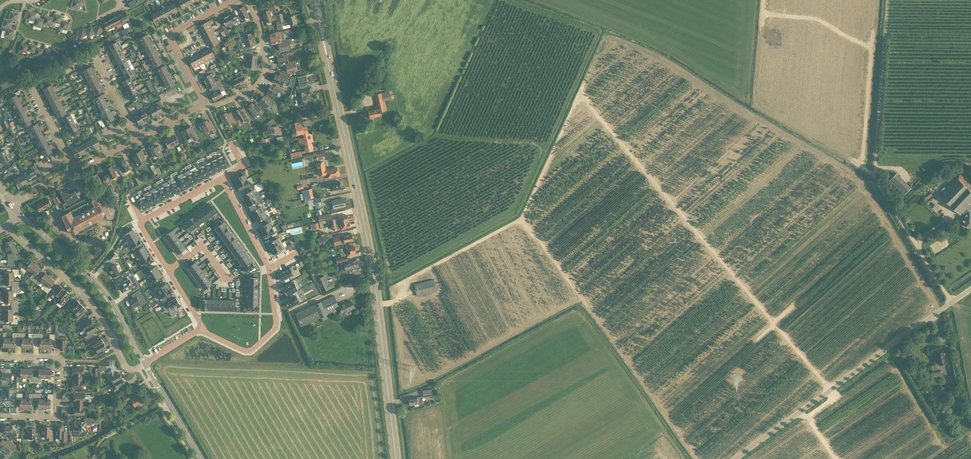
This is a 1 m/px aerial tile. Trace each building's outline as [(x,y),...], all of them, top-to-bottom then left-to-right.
[(75,10),(77,10),(78,9),(80,9),(82,1),(79,0),(73,0),(71,7),(73,7),(75,8),(75,10)] [(128,3),(131,8),(137,5),(135,0),(134,0),(128,3)] [(186,6),(183,0),(179,0),(178,1),(181,8),(186,6)] [(169,5),(173,13),(177,10),(174,3),(169,5)] [(169,5),(165,8),(168,15),(173,13),(169,5)] [(262,8),(263,12),(262,12),(265,22),(272,20),(270,12),(274,10),(272,5),(262,8)] [(237,16),(241,23),(246,21),(244,17),(248,15),(243,6),(237,10),(239,14),(237,16)] [(165,8),(160,10),(164,17),(168,15),(165,8)] [(18,11),(15,10),(15,12),(12,11),(10,11),(8,19),(10,20),(13,21),(17,22),(19,13),(17,13),(18,11)] [(26,11),(25,14),(27,15),(26,18),(26,19),(34,22),(35,19),(36,17),(37,13),(28,10),(28,12),(26,11)] [(160,10),(155,13),(159,20),(164,17),(160,10)] [(122,13),(117,15),(121,23),(122,26),(127,23),(126,21),(129,19),(125,11),(122,13)] [(53,20),(52,22),(60,24),(61,22),(62,20),(63,16),(54,13),(53,17),(52,20),(53,20)] [(155,22),(159,20),(155,13),(151,15),(155,22)] [(232,13),(226,15),(231,24),(233,27),(241,23),(237,16),(234,17),(232,13)] [(45,15),(44,19),(43,22),(43,24),(51,26),(52,22),(53,20),(52,20),(53,17),(45,15)] [(117,15),(112,18),(116,26),(121,23),(117,15)] [(228,26),(231,24),(226,15),(221,18),(224,23),(221,24),(226,33),(229,32),(228,30),(230,29),(228,26)] [(282,26),(289,25),(297,23),(296,19),(295,19),(294,15),(287,16),(288,19),(276,22),(277,28),(278,30),(283,29),(282,26)] [(44,19),(36,17),(35,19),(34,22),(33,26),(41,28),(43,24),(43,22),(44,19)] [(2,27),(6,28),(8,28),(11,29),(13,21),(10,20),(8,19),(4,18),(2,27)] [(107,20),(111,28),(114,27),(115,29),(117,28),(116,26),(112,18),(107,20)] [(69,26),(70,27),(71,24),(69,24),(70,22),(62,20),(61,22),(60,24),(59,29),(67,31),(68,29),(69,26)] [(106,31),(111,28),(107,20),(102,23),(106,31)] [(200,28),(202,31),(211,26),(208,21),(199,26),(200,28)] [(94,31),(95,33),(96,35),(103,31),(100,24),(93,28),(94,30),(94,31)] [(92,26),(85,29),(86,32),(87,35),(88,37),(95,33),(94,31),(94,30),(93,28),(92,26)] [(214,32),(211,26),(202,31),(204,34),(203,35),(204,37),(214,32)] [(8,28),(6,28),(4,36),(8,37),(8,39),(10,39),(11,38),(13,38),(15,30),(11,29),(8,28)] [(76,32),(77,33),(79,36),(80,39),(87,35),(86,32),(85,29),(84,28),(76,32)] [(238,33),(241,42),(254,38),(252,32),(245,34),(244,31),(238,33)] [(279,31),(269,33),(271,44),(277,42),(287,40),(287,39),(285,39),(283,31),(279,32),(279,31)] [(217,37),(214,32),(204,37),(205,39),(206,39),(208,42),(217,37)] [(81,40),(80,39),(79,36),(77,33),(70,37),(74,44),(81,40)] [(147,34),(139,38),(141,43),(149,39),(147,34)] [(310,43),(304,44),(305,46),(313,45),(314,44),(311,34),(308,35),(310,43)] [(209,45),(210,48),(219,43),(217,37),(208,42),(209,45)] [(110,48),(107,50),(108,52),(121,45),(118,41),(120,40),(118,38),(114,41),(113,41),(108,44),(109,45),(110,48)] [(254,38),(241,42),(243,50),(249,49),(248,46),(255,44),(254,38)] [(149,39),(141,43),(144,48),(152,44),(149,39)] [(287,40),(277,42),(279,51),(291,49),(290,44),(292,44),(291,39),(287,40)] [(26,53),(27,51),(28,48),(27,48),(28,45),(21,43),(19,51),(26,53)] [(29,43),(28,45),(27,48),(28,48),(27,51),(34,53),(35,50),(36,50),(36,47),(37,45),(29,43)] [(152,44),(144,48),(146,53),(154,49),(152,44)] [(112,52),(114,55),(121,51),(122,51),(123,50),(121,45),(119,46),(108,52),(109,54),(112,52)] [(44,49),(36,47),(36,50),(35,50),(34,53),(34,55),(42,57),(42,55),(43,52),(44,49)] [(44,47),(44,49),(43,52),(42,55),(50,57),(51,55),(51,52),(52,49),(44,47)] [(51,52),(51,55),(58,57),(60,50),(52,47),(52,49),(51,52)] [(208,49),(205,51),(209,60),(215,57),(210,48),(208,49)] [(6,52),(10,59),(15,56),(11,49),(6,52)] [(154,49),(146,53),(149,57),(157,53),(154,49)] [(112,59),(113,62),(124,56),(122,51),(121,51),(114,55),(115,58),(112,59)] [(201,52),(199,53),(204,63),(209,60),(205,51),(201,53),(201,52)] [(244,54),(243,60),(247,60),(257,62),(257,56),(252,55),(250,55),(250,52),(244,51),(244,54)] [(157,53),(149,57),(151,62),(159,58),(157,53)] [(197,55),(194,56),(199,66),(204,63),(199,53),(197,54),(197,55)] [(277,55),(276,55),(277,60),(278,61),(279,65),(284,64),(288,63),(288,62),(286,53),(277,55)] [(117,62),(119,65),(126,61),(127,61),(129,60),(128,57),(126,59),(124,56),(113,62),(114,64),(117,62)] [(193,68),(199,66),(194,56),(191,58),(190,58),(188,59),(193,68)] [(159,58),(151,62),(154,67),(162,63),(159,58)] [(367,58),(363,64),(367,67),(371,60),(367,58)] [(257,62),(247,60),(247,64),(243,63),(242,69),(243,69),(249,70),(249,67),(256,68),(257,62)] [(117,69),(118,71),(129,66),(127,61),(126,61),(119,65),(120,67),(117,69)] [(288,63),(284,64),(285,68),(287,69),(287,73),(296,70),(294,61),(288,62),(288,63)] [(157,69),(159,74),(167,70),(165,65),(157,69)] [(81,78),(95,70),(94,68),(92,69),(91,66),(82,71),(83,73),(79,76),(81,78)] [(122,72),(124,74),(132,70),(129,66),(118,71),(119,73),(122,72)] [(122,79),(123,80),(123,81),(130,78),(134,75),(136,74),(134,69),(132,70),(124,74),(125,77),(122,79)] [(202,78),(205,83),(213,78),(212,76),(216,74),(213,69),(207,72),(209,75),(202,78)] [(86,78),(87,80),(96,76),(94,73),(96,72),(95,70),(81,78),(82,80),(86,78)] [(167,70),(159,74),(162,79),(170,74),(167,70)] [(237,79),(241,86),(247,83),(243,77),(246,76),(243,70),(235,74),(237,77),(237,79)] [(287,83),(290,76),(280,73),(279,76),(275,75),(273,81),(277,82),(277,83),(282,85),(283,81),(287,83)] [(11,85),(4,74),(0,76),(0,91),(11,85)] [(170,74),(162,79),(164,83),(172,79),(170,74)] [(236,89),(241,86),(237,79),(237,77),(234,79),(232,75),(227,78),(230,84),(233,82),(236,89)] [(305,94),(312,93),(311,87),(308,87),(308,84),(307,85),(307,82),(306,82),(307,80),(306,80),(306,77),(305,77),(306,75),(297,77),(300,88),(305,87),(305,88),(304,88),(296,90),(297,93),(296,93),(298,102),(299,101),(300,105),(299,105),(302,105),(303,109),(307,109),(306,105),(306,104),(307,104),(306,97),(305,97),(305,95),(306,95),(305,94)] [(84,85),(86,87),(100,80),(99,78),(97,79),(96,76),(87,80),(88,83),(84,85)] [(123,84),(120,86),(121,88),(132,82),(130,78),(123,81),(123,80),(122,81),(123,84)] [(214,85),(215,88),(221,85),(220,82),(218,80),(215,81),(213,78),(205,83),(208,89),(214,85)] [(172,79),(164,83),(167,88),(175,84),(172,79)] [(91,87),(92,90),(101,85),(99,82),(101,82),(100,80),(86,87),(87,89),(91,87)] [(135,87),(132,82),(121,88),(122,90),(125,88),(127,91),(135,87)] [(42,92),(43,95),(58,87),(57,85),(53,87),(51,84),(42,89),(44,92),(42,92)] [(102,88),(101,85),(92,90),(93,92),(89,95),(91,97),(105,90),(104,88),(102,88)] [(224,90),(221,85),(215,88),(217,91),(210,94),(214,100),(222,96),(220,92),(224,90)] [(281,94),(283,91),(284,89),(278,86),(277,89),(270,85),(267,92),(276,96),(278,92),(281,94)] [(59,89),(58,87),(43,95),(45,97),(46,96),(48,99),(56,94),(55,91),(59,89)] [(137,92),(135,87),(127,91),(128,94),(125,95),(126,97),(137,92)] [(375,109),(367,111),(369,118),(381,115),(381,113),(385,112),(383,101),(382,97),(390,95),(390,91),(381,93),(374,94),(377,106),(374,107),(375,109)] [(140,97),(137,92),(126,97),(127,99),(130,98),(132,101),(140,97)] [(10,101),(11,104),(22,98),(21,96),(18,97),(16,94),(14,96),(12,93),(5,97),(7,101),(8,102),(10,101)] [(97,104),(105,100),(103,96),(106,95),(105,93),(102,94),(94,98),(97,104)] [(58,97),(56,94),(48,99),(49,101),(47,102),(48,104),(63,97),(62,95),(58,97)] [(264,96),(258,102),(258,103),(259,102),(266,108),(269,105),(272,108),(272,109),(274,110),(275,110),(277,108),(276,107),(278,105),(271,99),(269,101),(265,97),(264,96)] [(64,99),(63,97),(48,104),(50,106),(51,106),(53,108),(61,104),(60,101),(64,99)] [(11,104),(14,109),(21,104),(20,102),(23,100),(22,98),(11,104)] [(97,110),(99,109),(110,103),(109,100),(106,102),(105,100),(97,104),(94,105),(97,110)] [(154,107),(159,116),(161,115),(160,115),(161,114),(163,112),(161,108),(163,107),(160,101),(155,103),(156,105),(154,106),(154,107)] [(99,109),(101,113),(109,109),(108,106),(111,104),(110,103),(99,109)] [(252,103),(245,108),(246,110),(248,108),(253,116),(254,115),(255,117),(258,115),(259,116),(263,112),(258,106),(256,107),(252,103)] [(23,107),(21,104),(14,109),(16,113),(27,107),(26,105),(23,107)] [(63,106),(61,104),(53,108),(54,111),(52,112),(53,114),(68,106),(67,104),(63,106)] [(153,104),(146,108),(149,114),(151,113),(153,117),(156,116),(157,116),(157,117),(159,116),(154,107),(154,106),(153,104)] [(69,108),(68,106),(53,114),(55,116),(56,115),(58,118),(66,113),(65,111),(69,108)] [(16,113),(19,118),(26,114),(25,111),(28,110),(27,107),(16,113)] [(139,112),(140,114),(144,124),(146,123),(146,122),(146,121),(149,120),(147,116),(149,114),(146,108),(139,112)] [(245,118),(247,122),(251,120),(245,112),(243,113),(239,108),(233,112),(237,119),(238,118),(240,121),(245,118)] [(111,111),(109,109),(101,113),(104,118),(115,112),(114,110),(111,111)] [(116,114),(115,112),(104,118),(102,119),(106,127),(114,122),(113,120),(114,119),(113,116),(116,114)] [(237,125),(232,116),(229,118),(227,112),(220,116),(223,122),(225,122),(226,125),(231,122),(233,127),(237,125)] [(142,125),(144,124),(140,114),(137,115),(136,113),(134,114),(139,125),(141,124),(142,124),(142,125)] [(28,117),(26,114),(19,118),(21,123),(32,117),(31,115),(28,117)] [(63,120),(65,123),(73,119),(70,114),(62,118),(59,120),(60,122),(63,120)] [(33,119),(32,117),(21,123),(19,124),(22,129),(31,124),(30,121),(33,119)] [(75,124),(73,119),(65,123),(66,126),(63,127),(64,130),(75,124)] [(206,120),(198,125),(199,126),(201,130),(202,130),(204,133),(209,130),(211,129),(213,132),(216,131),(213,125),(210,127),(206,120)] [(303,135),(309,133),(308,134),(306,127),(302,128),(300,122),(294,123),(297,134),(303,133),(303,135)] [(29,127),(31,132),(42,127),(41,124),(38,126),(37,123),(29,127)] [(75,124),(64,130),(65,132),(68,130),(70,133),(80,128),(77,123),(75,124)] [(29,134),(31,138),(34,137),(42,133),(40,130),(47,127),(46,125),(45,125),(42,127),(31,132),(29,134)] [(192,136),(194,140),(199,138),(192,126),(181,132),(185,139),(192,136)] [(230,131),(225,133),(228,139),(233,137),(234,136),(232,132),(231,133),(230,131)] [(43,136),(42,133),(34,137),(31,138),(34,143),(37,142),(47,136),(46,134),(43,136)] [(91,139),(95,148),(100,145),(98,141),(101,139),(97,133),(92,135),(93,138),(91,139)] [(310,138),(309,133),(303,135),(304,137),(298,138),(300,145),(304,144),(306,151),(312,150),(309,138),(310,138)] [(89,141),(86,142),(90,150),(91,151),(93,151),(93,150),(93,149),(95,148),(91,139),(88,134),(86,135),(89,141)] [(164,140),(168,148),(179,143),(174,134),(168,138),(164,140)] [(37,142),(39,147),(47,143),(45,140),(48,138),(47,136),(37,142)] [(84,143),(82,144),(86,154),(88,153),(88,152),(88,151),(90,150),(86,142),(84,136),(81,138),(84,143)] [(74,141),(77,146),(81,155),(83,154),(84,154),(84,155),(86,154),(82,144),(79,146),(76,140),(74,141)] [(39,147),(35,149),(37,151),(39,150),(38,150),(40,149),(42,152),(53,146),(51,144),(48,145),(47,143),(39,147)] [(157,154),(159,157),(163,155),(158,145),(154,148),(152,144),(148,147),(153,157),(157,154)] [(76,158),(81,155),(77,146),(74,148),(73,145),(70,147),(72,149),(76,158)] [(53,148),(53,146),(42,152),(44,156),(52,152),(50,149),(53,148)] [(327,159),(336,156),(334,149),(325,151),(327,159)] [(145,161),(143,158),(145,157),(141,150),(132,155),(137,165),(145,161)] [(0,159),(0,161),(1,161),(2,163),(6,161),(8,164),(14,161),(12,158),(10,159),(8,154),(0,159)] [(222,156),(215,159),(220,169),(227,166),(222,156)] [(121,168),(118,169),(122,175),(124,174),(123,172),(129,169),(124,159),(118,162),(121,168)] [(215,159),(209,162),(214,172),(220,169),(215,159)] [(209,162),(203,165),(208,175),(214,172),(209,162)] [(318,175),(328,173),(329,177),(338,175),(336,167),(328,169),(325,170),(323,162),(316,163),(318,175)] [(153,164),(150,166),(155,175),(153,176),(153,177),(158,175),(153,164)] [(28,172),(32,180),(33,180),(38,178),(35,172),(37,170),(35,165),(30,168),(31,170),(28,172)] [(107,172),(101,175),(105,182),(110,179),(117,176),(111,165),(105,169),(107,172)] [(203,165),(197,169),(202,179),(208,175),(203,165)] [(27,173),(23,175),(28,184),(30,183),(29,182),(30,181),(32,180),(28,172),(26,167),(24,168),(27,173)] [(197,169),(191,172),(196,182),(202,179),(197,169)] [(240,176),(234,179),(236,185),(247,179),(244,174),(246,173),(245,170),(239,173),(240,176)] [(16,172),(19,177),(23,185),(24,185),(23,185),(25,184),(26,184),(26,185),(28,184),(23,175),(21,176),(18,171),(16,172)] [(191,172),(185,175),(190,185),(196,182),(191,172)] [(897,173),(889,180),(904,195),(911,187),(897,173)] [(86,194),(91,191),(87,185),(94,182),(96,186),(101,184),(102,184),(97,174),(79,183),(80,183),(85,194),(86,194)] [(956,210),(960,215),(962,213),(965,215),(962,219),(965,223),(964,223),(968,227),(970,224),(970,213),(970,212),(970,207),(969,206),(970,204),(970,192),(969,189),(970,187),(970,185),(960,174),(957,178),(957,177),(940,195),(956,210)] [(185,175),(178,178),(183,188),(190,185),(185,175)] [(18,188),(23,185),(19,177),(16,178),(15,176),(13,177),(18,188)] [(938,186),(943,180),(939,176),(933,181),(938,186)] [(247,179),(236,185),(239,190),(246,186),(247,189),(253,186),(251,183),(249,184),(247,179)] [(175,180),(168,184),(174,193),(180,190),(175,180)] [(326,188),(332,187),(333,190),(341,188),(340,181),(331,183),(331,182),(325,184),(322,185),(323,188),(326,188)] [(168,184),(162,187),(167,197),(174,193),(168,184)] [(77,196),(77,194),(76,194),(72,186),(70,188),(68,187),(67,190),(64,191),(59,189),(67,204),(79,199),(77,196)] [(249,192),(242,195),(245,200),(255,195),(252,190),(254,189),(253,186),(247,189),(249,192)] [(162,187),(156,190),(161,200),(167,197),(162,187)] [(311,189),(302,191),(304,199),(305,201),(313,199),(312,197),(313,197),(311,189)] [(156,190),(150,193),(155,203),(161,200),(156,190)] [(150,193),(144,196),(149,206),(155,203),(150,193)] [(255,195),(245,200),(248,206),(254,202),(256,205),(261,202),(260,199),(257,200),(255,195)] [(58,196),(53,199),(56,204),(61,202),(58,196)] [(100,196),(87,203),(75,209),(63,215),(62,216),(66,224),(65,225),(68,230),(69,229),(71,234),(77,231),(77,230),(83,226),(96,220),(103,217),(108,215),(109,214),(100,196)] [(144,196),(137,200),(143,210),(149,206),(144,196)] [(314,199),(308,201),(308,202),(309,206),(315,205),(316,208),(316,210),(319,209),(318,205),(322,205),(320,198),(319,198),(314,199)] [(332,200),(333,209),(345,206),(343,198),(332,200)] [(40,211),(46,208),(52,205),(48,199),(43,202),(36,205),(40,211)] [(257,208),(250,211),(253,216),(263,211),(261,206),(263,205),(261,202),(256,205),(257,208)] [(216,212),(210,204),(206,207),(211,215),(216,212)] [(206,207),(201,210),(207,218),(211,215),(206,207)] [(203,221),(207,218),(201,210),(197,214),(203,221)] [(263,211),(253,216),(256,222),(263,218),(264,221),(270,218),(268,215),(266,216),(263,211)] [(330,213),(318,216),(319,222),(332,219),(330,213)] [(203,221),(197,214),(193,217),(198,225),(203,221)] [(335,220),(330,220),(331,225),(348,221),(348,218),(348,216),(347,216),(347,215),(343,216),(343,215),(338,216),(338,219),(335,220)] [(198,225),(193,217),(188,220),(194,228),(198,225)] [(265,224),(259,227),(262,232),(272,227),(269,222),(271,221),(270,218),(264,221),(265,224)] [(189,231),(194,228),(188,220),(184,223),(189,231)] [(348,221),(331,225),(332,230),(337,229),(336,228),(339,228),(339,229),(341,229),(341,230),(346,229),(345,228),(349,227),(349,226),(350,225),(349,224),(348,221)] [(215,228),(218,233),(226,227),(223,222),(215,228)] [(218,233),(221,237),(229,231),(226,227),(218,233)] [(272,227),(262,232),(264,238),(271,234),(272,237),(278,234),(276,231),(274,232),(272,227)] [(133,229),(125,235),(128,240),(136,234),(133,229)] [(164,236),(168,240),(175,235),(172,230),(164,236)] [(232,236),(229,231),(221,237),(224,241),(232,236)] [(136,234),(128,240),(130,244),(139,239),(136,234)] [(274,240),(267,243),(270,248),(282,242),(278,234),(272,237),(274,240)] [(345,244),(344,242),(352,240),(351,234),(343,236),(343,234),(339,235),(332,237),(331,234),(317,238),(319,243),(327,240),(327,239),(331,238),(331,239),(332,239),(334,246),(341,244),(341,245),(345,244)] [(168,240),(171,245),(179,239),(175,235),(168,240)] [(224,241),(228,246),(235,240),(232,236),(224,241)] [(130,244),(128,245),(132,251),(142,244),(139,239),(130,244)] [(182,243),(179,239),(171,245),(174,249),(182,243)] [(14,266),(14,251),(16,250),(11,240),(6,243),(7,246),(4,248),(8,254),(7,266),(14,266)] [(231,250),(239,244),(235,240),(228,246),(231,250)] [(282,242),(270,248),(273,254),(279,250),(281,253),(286,250),(282,242)] [(185,248),(182,243),(174,249),(177,253),(185,248)] [(231,250),(234,254),(242,249),(239,244),(231,250)] [(143,245),(132,252),(136,257),(138,256),(146,251),(143,245)] [(341,257),(336,258),(337,262),(347,260),(347,256),(355,255),(354,252),(355,252),(354,246),(345,247),(346,252),(341,253),(341,257)] [(234,254),(237,259),(245,253),(242,249),(234,254)] [(146,251),(138,256),(140,260),(149,255),(146,251)] [(245,253),(237,259),(240,263),(248,258),(245,253)] [(140,260),(138,261),(141,267),(152,260),(149,255),(140,260)] [(244,268),(251,262),(248,258),(240,263),(244,268)] [(357,259),(343,263),(345,271),(359,267),(357,259)] [(30,272),(37,264),(35,262),(34,263),(31,261),(26,267),(24,265),(21,269),(24,273),(27,269),(30,272)] [(195,262),(187,267),(191,272),(199,266),(195,262)] [(255,266),(251,262),(244,268),(247,272),(255,266)] [(39,265),(37,264),(30,272),(33,274),(30,277),(34,281),(38,277),(36,275),(41,269),(38,266),(39,265)] [(114,264),(108,267),(113,277),(119,274),(114,264)] [(147,267),(142,270),(147,278),(148,278),(148,277),(158,271),(155,266),(149,270),(147,267)] [(202,271),(199,266),(191,272),(194,276),(202,271)] [(289,268),(277,274),(281,281),(289,276),(290,279),(300,274),(297,268),(291,272),(289,268)] [(18,274),(18,269),(14,269),(14,272),(4,272),(4,275),(3,275),(3,278),(13,278),(14,274),(18,274)] [(158,271),(148,277),(148,278),(151,282),(150,283),(151,286),(157,282),(155,280),(162,276),(158,271)] [(202,271),(194,276),(197,281),(205,275),(202,271)] [(40,279),(38,277),(34,281),(38,285),(41,281),(44,284),(51,276),(49,274),(48,275),(45,273),(40,279)] [(197,281),(200,285),(208,279),(205,275),(197,281)] [(53,277),(51,276),(44,284),(47,286),(44,289),(48,293),(51,289),(49,287),(55,281),(52,278),(53,277)] [(323,276),(317,279),(323,292),(329,289),(323,276)] [(13,278),(3,278),(3,280),(4,280),(4,284),(13,284),(13,287),(18,287),(18,282),(13,282),(13,278)] [(290,283),(284,286),(287,293),(300,286),(296,278),(289,282),(290,283)] [(132,283),(129,279),(118,284),(122,291),(131,287),(132,290),(139,287),(136,281),(132,283)] [(211,284),(208,279),(200,285),(204,290),(211,284)] [(414,284),(417,296),(437,292),(434,279),(414,284)] [(158,285),(153,288),(158,295),(169,288),(166,283),(160,287),(158,285)] [(56,295),(58,296),(64,289),(60,285),(58,287),(55,287),(49,293),(53,297),(56,295)] [(3,294),(2,296),(13,296),(13,293),(18,293),(18,287),(13,287),(13,290),(4,290),(4,294),(3,294)] [(169,288),(158,295),(162,303),(168,300),(166,297),(172,293),(169,288)] [(69,293),(64,289),(58,296),(60,299),(58,301),(63,305),(69,299),(67,295),(69,293)] [(135,297),(130,300),(134,307),(139,303),(141,306),(147,302),(139,290),(133,293),(135,297)] [(291,298),(284,301),(288,308),(301,301),(296,291),(289,295),(291,298)] [(13,303),(13,306),(17,306),(18,300),(13,300),(13,296),(2,296),(2,299),(4,299),(4,302),(13,303)] [(334,296),(314,304),(320,317),(339,308),(341,312),(339,313),(341,318),(347,315),(345,313),(355,309),(351,301),(347,302),(347,301),(340,304),(341,305),(339,307),(334,296)] [(162,305),(163,307),(165,306),(168,310),(169,309),(170,311),(168,311),(172,317),(178,313),(174,308),(173,307),(176,305),(179,303),(176,297),(167,303),(167,302),(162,305)] [(71,308),(73,310),(80,304),(76,299),(74,301),(71,300),(64,306),(69,311),(71,308)] [(80,304),(73,310),(76,313),(73,316),(77,320),(84,314),(83,311),(85,309),(80,304)] [(2,312),(2,314),(13,315),(13,311),(17,311),(17,306),(13,306),(13,309),(4,308),(4,312),(2,312)] [(3,317),(3,321),(12,321),(12,323),(17,324),(17,318),(12,318),(13,315),(2,314),(2,317),(3,317)] [(83,326),(85,329),(93,324),(90,319),(88,320),(85,318),(77,322),(80,328),(83,326)] [(93,324),(85,329),(86,332),(83,333),(86,339),(94,335),(94,331),(96,330),(93,324)] [(67,331),(64,326),(63,327),(62,325),(59,326),(63,333),(67,331)] [(12,338),(9,338),(9,349),(11,349),(11,347),(15,347),(15,339),(18,339),(18,333),(13,333),(12,338)] [(24,333),(18,333),(18,339),(21,339),(21,347),(25,347),(25,349),(27,349),(27,338),(24,338),(24,333)] [(31,338),(27,338),(27,349),(30,349),(30,347),(33,348),(34,340),(37,340),(37,333),(31,333),(31,338)] [(42,334),(37,333),(37,340),(39,340),(39,348),(43,348),(43,350),(45,350),(46,339),(42,339),(42,334)] [(46,339),(45,350),(48,350),(48,348),(52,348),(52,340),(55,340),(55,334),(49,334),(49,339),(46,339)] [(93,344),(95,347),(103,342),(100,337),(98,338),(95,336),(87,340),(90,346),(93,344)] [(103,342),(95,347),(96,350),(93,352),(96,357),(103,353),(103,349),(106,348),(103,342)] [(956,377),(953,357),(946,358),(944,349),(933,350),(935,364),(947,362),(949,375),(947,376),(947,378),(956,377)] [(932,366),(933,372),(942,370),(940,364),(932,366)] [(23,377),(26,378),(26,366),(24,366),(24,368),(20,368),(20,376),(17,376),(17,382),(23,383),(23,377)] [(30,383),(35,383),(35,376),(33,376),(33,368),(29,368),(29,366),(26,366),(26,378),(30,378),(30,383)] [(38,376),(35,376),(35,383),(41,383),(41,378),(44,378),(45,367),(42,367),(42,369),(38,369),(38,376)] [(47,367),(45,367),(44,378),(48,378),(48,383),(54,383),(54,377),(51,377),(51,369),(47,369),(47,367)] [(75,375),(75,378),(82,378),(82,375),(83,375),(83,368),(72,367),(72,375),(75,375)] [(5,368),(5,373),(2,373),(2,380),(11,380),(11,373),(11,368),(5,368)] [(112,380),(114,382),(122,378),(119,372),(117,374),(115,371),(110,374),(107,375),(110,381),(112,380)] [(82,378),(75,378),(74,381),(72,381),(72,388),(83,389),(83,381),(82,381),(82,378)] [(122,378),(114,382),(115,385),(112,387),(115,392),(122,388),(121,385),(125,383),(122,378)] [(1,394),(1,402),(13,402),(13,394),(13,389),(5,389),(5,394),(1,394)] [(422,390),(424,398),(433,396),(432,389),(422,390)] [(143,401),(142,401),(143,400),(142,398),(141,398),(139,394),(137,395),(135,392),(128,396),(126,393),(121,396),(125,403),(130,399),(135,406),(143,401)] [(23,409),(25,410),(26,398),(22,398),(22,393),(17,393),(17,399),(19,400),(19,407),(23,407),(23,409)] [(29,399),(26,398),(25,410),(28,410),(28,408),(32,408),(32,400),(35,400),(35,394),(29,393),(29,399)] [(41,394),(35,394),(35,400),(38,400),(37,408),(41,408),(41,410),(44,410),(44,399),(41,399),(41,394)] [(47,399),(44,399),(44,410),(46,410),(46,408),(50,408),(50,400),(53,400),(53,394),(48,394),(47,399)] [(76,401),(76,405),(83,405),(83,401),(85,401),(85,399),(89,399),(90,398),(90,396),(89,395),(85,395),(85,394),(74,394),(74,401),(76,401)] [(410,405),(418,404),(423,403),(422,396),(409,398),(410,405)] [(83,405),(76,405),(76,408),(73,408),(73,415),(84,415),(84,408),(83,408),(83,405)] [(86,431),(86,425),(91,425),(91,418),(84,418),(84,422),(77,421),(77,430),(73,430),(73,437),(80,437),(80,430),(86,431)] [(3,425),(2,434),(9,434),(9,438),(16,438),(17,433),(12,433),(12,425),(3,425)] [(46,440),(52,440),(53,431),(50,429),(50,427),(40,426),(40,427),(42,427),(42,436),(46,436),(46,440)] [(26,432),(27,432),(26,438),(33,439),(33,441),(38,441),(38,432),(35,432),(35,428),(28,428),(28,427),(26,427),(26,432)] [(67,435),(64,435),(64,427),(56,427),(55,438),(60,438),(60,441),(67,441),(67,435)] [(12,450),(16,446),(8,440),(5,441),(2,439),(0,442),(0,448),(7,453),(10,449),(12,450)]
